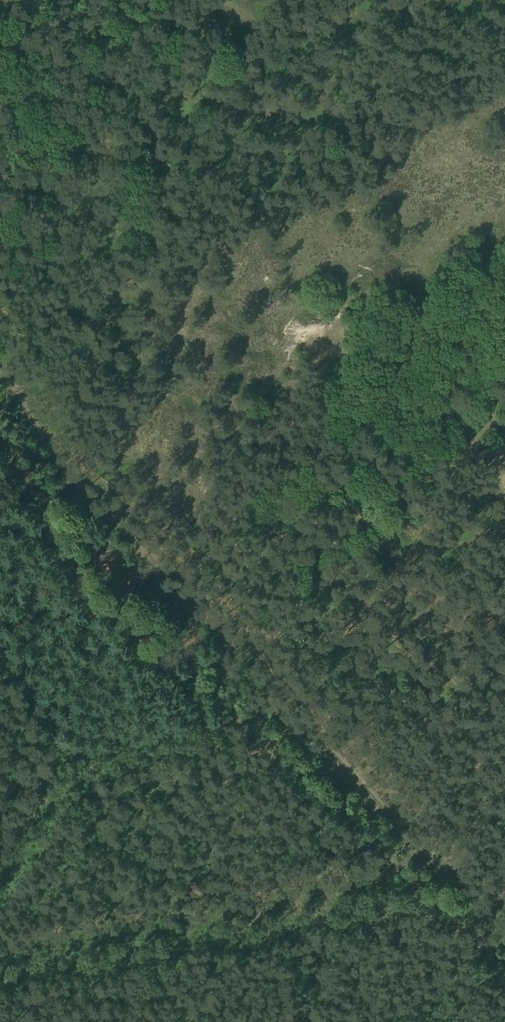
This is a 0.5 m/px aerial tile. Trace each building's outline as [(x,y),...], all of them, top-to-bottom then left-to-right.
[(324,329),(331,326),(329,321),(322,324),(324,329)] [(320,329),(318,324),(304,331),(306,336),(320,329)]
